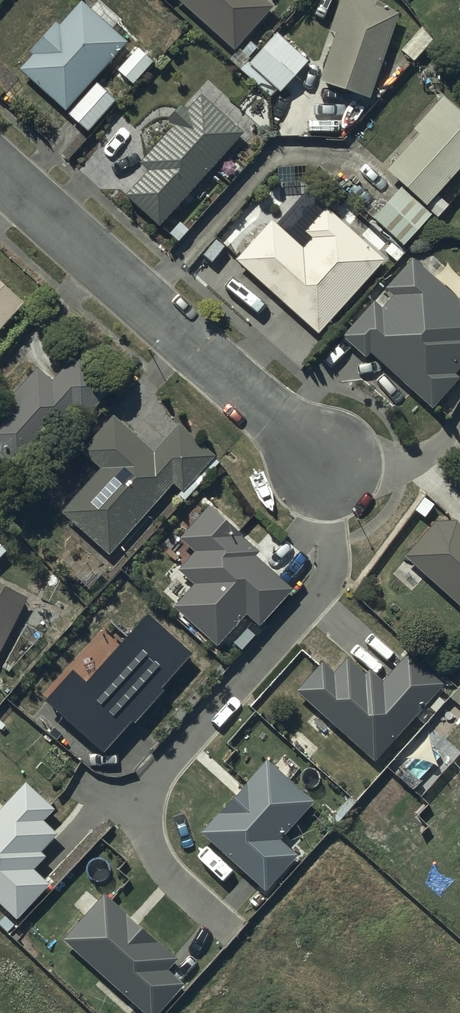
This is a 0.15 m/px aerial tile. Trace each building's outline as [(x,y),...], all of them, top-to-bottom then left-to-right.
[(65,110),(126,41),(79,0),(59,24),(56,21),(28,51),(32,54),(18,69),(65,110)] [(233,50),(273,7),(265,0),(179,0),(233,50)] [(329,31),(335,33),(319,80),(369,97),(399,12),(374,4),(375,0),(339,0),(329,31)] [(276,31),(247,62),(279,91),(308,60),(276,31)] [(153,61),(138,47),(117,70),(132,84),(153,61)] [(114,101),(95,83),(68,113),(86,130),(114,101)] [(186,110),(179,104),(167,119),(173,124),(139,162),(149,170),(127,196),(160,224),(241,131),(200,94),(186,110)] [(403,185),(400,188),(373,217),(403,245),(433,213),(437,217),(449,205),(436,194),(459,168),(459,111),(443,96),(412,129),(418,134),(385,168),(403,185)] [(272,219),(235,257),(317,333),(384,259),(326,207),(305,231),(311,236),(302,246),(272,219)] [(459,299),(413,258),(386,288),(393,295),(381,308),(373,301),(342,336),(365,358),(369,353),(431,408),(459,377),(455,374),(459,368),(459,298),(459,299)] [(0,282),(0,327),(23,301),(0,282)] [(38,366),(0,407),(0,457),(17,472),(72,412),(81,421),(114,385),(77,351),(52,379),(38,366)] [(153,451),(113,415),(80,451),(100,469),(61,511),(108,554),(173,483),(180,490),(176,494),(183,500),(220,460),(179,423),(153,451)] [(241,533),(207,504),(179,538),(194,551),(179,569),(194,582),(172,607),(217,645),(245,612),(260,625),(292,588),(253,555),(257,551),(239,535),(241,533)] [(404,554),(459,605),(459,524),(444,509),(404,554)] [(26,596),(0,584),(0,648),(26,596)] [(195,655),(149,612),(85,680),(73,670),(46,700),(104,753),(195,655)] [(321,661),(297,689),(375,758),(442,684),(408,654),(384,680),(370,668),(366,673),(347,656),(333,672),(321,661)] [(265,760),(200,832),(266,890),(296,856),(279,841),(313,803),(265,760)] [(0,809),(0,904),(15,919),(49,884),(33,869),(46,856),(40,850),(55,834),(41,821),(53,808),(26,782),(0,809)] [(62,939),(144,1012),(158,1012),(184,984),(166,969),(176,959),(105,895),(62,939)]
